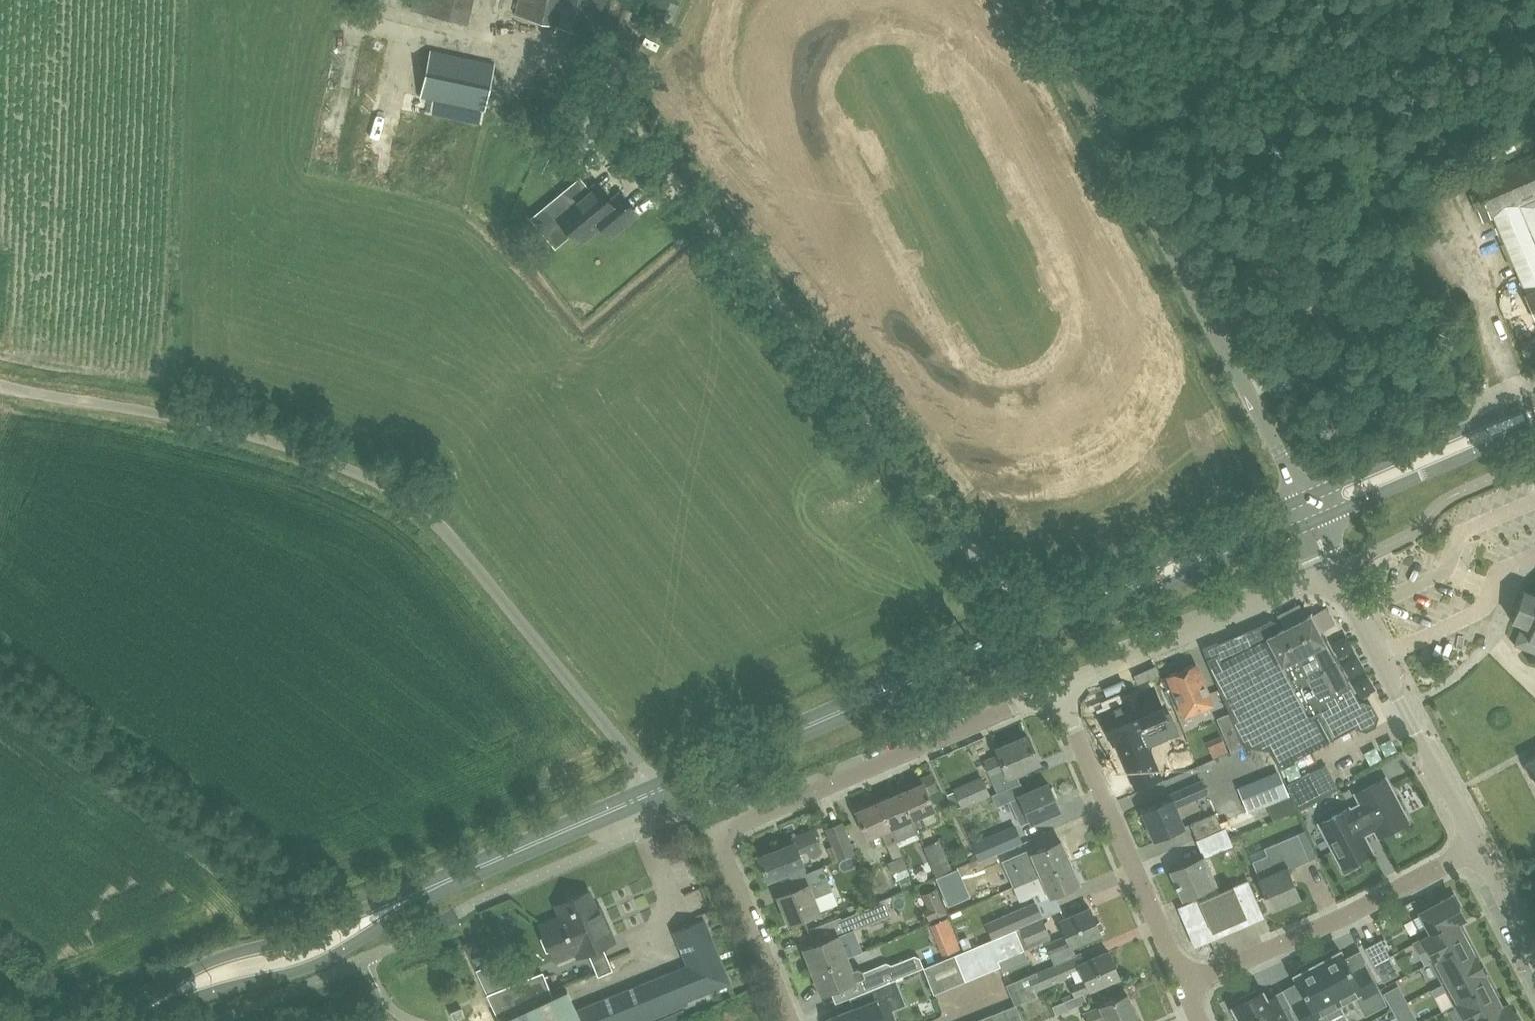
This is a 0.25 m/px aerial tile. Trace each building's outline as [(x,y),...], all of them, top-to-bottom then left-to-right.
[(411,10),(468,24),(474,0),(412,0),(411,10)] [(603,0),(518,0),(515,13),(596,32),(603,0)] [(653,16),(671,24),(680,5),(669,0),(661,0),(653,16)] [(485,111),(495,63),(430,49),(420,97),(485,111)] [(1475,177),(1481,191),(1471,195),(1477,208),(1482,220),(1492,217),(1494,216),(1527,294),(1534,290),(1534,152),(1475,177)] [(572,234),(579,242),(601,224),(610,235),(637,214),(621,194),(610,202),(596,185),(571,205),(560,192),(530,217),(555,248),(572,234)] [(1527,294),(1526,294),(1534,316),(1534,290),(1527,294)] [(1524,316),(1512,321),(1518,336),(1530,331),(1524,316)] [(1534,593),(1523,589),(1511,619),(1522,623),(1514,643),(1534,651),(1534,590),(1534,593)] [(1217,654),(1207,657),(1206,658),(1229,712),(1243,745),(1271,750),(1279,767),(1358,725),(1366,727),(1372,723),(1375,715),(1370,706),(1362,703),(1358,706),(1324,643),(1325,642),(1310,613),(1279,627),(1276,621),(1269,619),(1218,642),(1216,650),(1217,654)] [(1184,715),(1213,703),(1195,663),(1167,675),(1184,715)] [(1131,767),(1162,753),(1155,738),(1140,744),(1134,729),(1154,720),(1142,692),(1100,710),(1114,742),(1119,740),(1131,767)] [(1229,712),(1217,718),(1231,750),(1243,745),(1229,712)] [(1016,772),(1039,761),(1028,735),(997,748),(999,755),(985,761),(997,791),(1019,782),(1016,772)] [(1526,761),(1527,764),(1525,766),(1530,776),(1533,775),(1534,779),(1534,756),(1526,761)] [(1238,785),(1249,810),(1253,809),(1290,794),(1279,768),(1238,785)] [(910,787),(900,791),(912,818),(918,831),(927,827),(921,814),(934,808),(928,792),(937,788),(931,772),(908,782),(910,787)] [(1309,772),(1286,785),(1290,793),(1297,810),(1322,796),(1309,772)] [(962,807),(990,795),(981,775),(953,788),(962,807)] [(1349,807),(1319,823),(1344,871),(1358,864),(1356,860),(1372,851),(1364,835),(1374,829),(1378,836),(1409,820),(1386,777),(1355,793),(1361,803),(1350,809),(1349,807)] [(1020,825),(1059,808),(1048,783),(1009,800),(1020,825)] [(1174,807),(1188,801),(1182,788),(1167,794),(1169,800),(1144,811),(1155,838),(1182,826),(1174,807)] [(900,791),(879,800),(890,827),(891,827),(912,818),(900,791)] [(1290,794),(1267,804),(1273,819),(1297,810),(1290,793),(1290,794)] [(879,800),(856,810),(868,837),(882,831),(893,859),(888,861),(893,874),(893,873),(896,880),(909,874),(906,867),(907,867),(896,840),(891,827),(890,827),(879,800)] [(1215,812),(1190,823),(1197,839),(1222,828),(1215,812)] [(842,821),(824,828),(837,860),(847,855),(855,852),(842,821)] [(979,861),(1023,842),(1015,823),(971,842),(979,861)] [(1196,839),(1200,849),(1229,836),(1226,827),(1222,828),(1197,839),(1196,839)] [(811,856),(821,852),(813,830),(785,841),(787,845),(758,856),(768,879),(804,865),(799,851),(808,848),(811,856)] [(1287,868),(1308,859),(1297,833),(1264,847),(1274,871),(1258,878),(1272,909),(1299,897),(1287,868)] [(939,840),(923,846),(928,857),(944,850),(939,840)] [(999,854),(1014,886),(1070,861),(1061,840),(1032,853),(1036,863),(1032,865),(1022,843),(999,854)] [(936,876),(952,869),(944,851),(928,857),(936,876)] [(1203,857),(1171,871),(1170,872),(1172,872),(1170,874),(1176,887),(1178,886),(1183,897),(1193,893),(1196,900),(1218,891),(1203,857)] [(1070,861),(1014,886),(1021,900),(1042,889),(1046,896),(1045,897),(1046,899),(1037,903),(1042,917),(1059,909),(1053,894),(1079,882),(1070,861)] [(778,895),(790,923),(819,911),(814,897),(833,889),(823,866),(798,876),(802,886),(778,895)] [(957,869),(936,878),(948,906),(970,897),(957,869)] [(1196,942),(1263,913),(1247,878),(1218,891),(1196,900),(1181,906),(1196,942)] [(573,945),(578,957),(615,941),(609,928),(606,929),(589,891),(556,905),(560,915),(540,924),(545,936),(542,938),(547,950),(551,949),(553,954),(573,945)] [(1430,902),(1419,908),(1431,932),(1456,921),(1464,917),(1458,907),(1461,905),(1454,893),(1431,905),(1430,902)] [(885,900),(867,907),(841,918),(840,916),(807,929),(813,944),(804,948),(813,970),(847,957),(842,944),(849,941),(846,932),(873,921),(891,916),(885,900)] [(1012,930),(1015,929),(1042,917),(1037,903),(1006,916),(1012,930)] [(1045,944),(1054,963),(1075,954),(1071,945),(1101,932),(1090,907),(1060,920),(1067,935),(1045,944)] [(1042,917),(1015,929),(1023,948),(1024,949),(1051,938),(1042,917)] [(952,953),(967,947),(954,918),(939,925),(952,953)] [(576,1010),(567,989),(552,996),(543,973),(488,995),(500,1020),(633,1020),(729,982),(704,919),(674,931),(687,965),(576,1010)] [(1460,928),(1456,921),(1431,932),(1414,942),(1419,951),(1428,946),(1435,958),(1470,939),(1463,927),(1460,928)] [(1012,930),(990,940),(997,959),(1023,948),(1015,929),(1012,930)] [(1374,962),(1388,955),(1380,939),(1366,947),(1374,962)] [(1470,939),(1435,958),(1430,961),(1442,982),(1478,963),(1475,956),(1478,954),(1470,939)] [(990,940),(955,954),(966,980),(1000,965),(997,959),(990,940)] [(1348,964),(1340,949),(1335,952),(1333,948),(1319,955),(1321,959),(1318,961),(1340,1003),(1356,994),(1366,1013),(1367,1013),(1365,1009),(1382,1001),(1384,1004),(1385,1004),(1362,961),(1353,966),(1348,964)] [(1063,1001),(1052,1005),(1056,1014),(1068,1009),(1087,1001),(1083,992),(1090,989),(1120,976),(1109,951),(1109,950),(1084,960),(1079,963),(1080,966),(1085,978),(1070,984),(1075,994),(1075,996),(1072,997),(1064,1000),(1063,1001)] [(598,976),(613,970),(606,953),(591,960),(598,976)] [(955,954),(939,961),(950,987),(951,987),(965,980),(955,954)] [(923,967),(924,967),(921,957),(915,955),(891,964),(886,962),(863,971),(863,970),(858,967),(852,970),(847,957),(813,970),(822,993),(860,978),(865,990),(894,979),(923,967)] [(1398,972),(1388,955),(1374,962),(1384,980),(1398,972)] [(1318,961),(1313,964),(1311,960),(1297,967),(1299,971),(1294,974),(1303,990),(1300,992),(1304,1000),(1295,1005),(1303,1020),(1330,1020),(1324,1011),(1340,1003),(1318,961)] [(939,961),(924,967),(934,993),(934,994),(950,987),(939,961)] [(1024,976),(1007,983),(1016,1004),(1037,995),(1035,991),(1042,988),(1067,977),(1065,972),(1060,961),(1054,963),(1054,964),(1035,971),(1024,976)] [(1478,963),(1442,982),(1454,1005),(1458,1002),(1494,984),(1486,970),(1483,971),(1478,963)] [(858,1006),(828,1018),(829,1020),(896,1020),(886,996),(899,991),(894,979),(865,990),(854,995),(858,1006)] [(1494,984),(1458,1002),(1468,1020),(1474,1020),(1502,1006),(1498,999),(1501,997),(1494,984)] [(1407,1002),(1398,985),(1384,993),(1392,1009),(1407,1002)] [(1267,1000),(1262,991),(1258,993),(1256,989),(1239,997),(1242,1002),(1232,1006),(1240,1020),(1294,1020),(1280,993),(1267,1000)] [(1127,993),(1100,1005),(1084,1012),(1088,1020),(1105,1020),(1107,1020),(1139,1020),(1127,993)] [(1407,1002),(1393,1009),(1399,1020),(1409,1020),(1415,1018),(1407,1002)] [(1502,1006),(1474,1020),(1522,1020),(1517,1011),(1514,1013),(1509,1002),(1502,1006)] [(1003,1009),(1008,1020),(1023,1020),(1016,1004),(1003,1009)] [(461,1007),(450,1011),(454,1020),(465,1015),(461,1007)] [(991,1014),(994,1020),(1008,1020),(1003,1009),(991,1014)]
